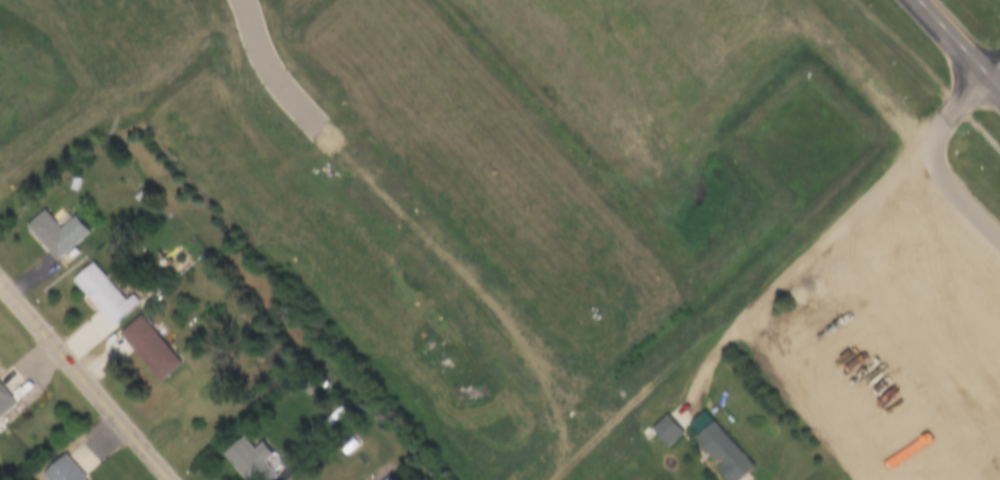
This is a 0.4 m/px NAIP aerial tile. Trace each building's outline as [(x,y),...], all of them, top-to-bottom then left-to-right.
[(23,225),(52,260),(86,232),(72,215),(56,228),(42,210),(23,225)] [(109,327),(137,304),(128,294),(121,300),(89,261),(69,278),(109,327)] [(154,381),(176,364),(140,315),(117,331),(154,381)] [(16,398),(0,386),(0,421),(16,398)] [(651,429),(668,447),(684,431),(719,467),(717,469),(728,479),(739,479),(754,466),(703,411),(682,431),(666,414),(651,429)] [(240,437),(220,453),(241,479),(253,479),(266,470),(261,463),(270,455),(260,442),(250,450),(240,437)] [(63,453),(40,471),(47,479),(85,479),(63,453)] [(377,470),(362,478),(363,479),(390,479),(387,474),(382,477),(377,470)]
